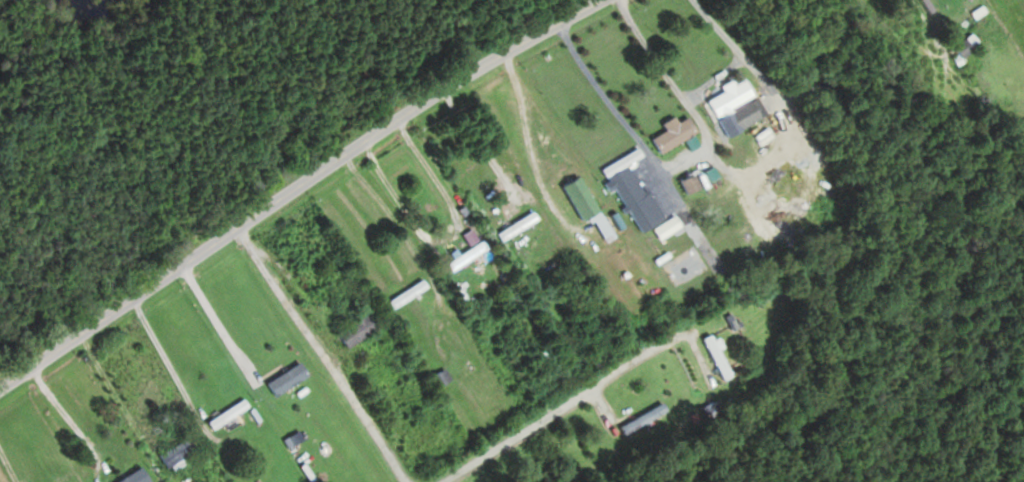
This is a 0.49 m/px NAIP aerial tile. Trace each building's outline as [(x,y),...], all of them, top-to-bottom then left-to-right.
[(949,54),(961,63),(974,45),(962,36),(949,54)] [(753,97),(744,79),(733,84),(731,79),(720,85),(723,92),(707,100),(725,136),(767,115),(757,95),(753,97)] [(664,130),(651,138),(660,153),(696,130),(687,116),(677,122),(673,116),(660,123),(664,130)] [(638,233),(655,224),(643,200),(647,198),(628,164),(642,157),(638,149),(603,168),(638,233)] [(679,182),(687,193),(698,185),(690,174),(679,182)] [(561,185),(579,221),(597,211),(579,175),(561,185)] [(495,233),(500,241),(537,220),(532,211),(495,233)] [(451,272),(487,249),(481,239),(445,262),(451,272)] [(385,302),(391,311),(427,287),(421,278),(385,302)] [(382,325),(373,310),(336,332),(345,347),(382,325)] [(271,392),(308,378),(302,364),(265,378),(271,392)] [(432,374),(438,386),(451,379),(445,368),(432,374)] [(206,421),(212,430),(248,405),(242,397),(206,421)] [(624,433),(638,426),(636,420),(621,427),(624,433)] [(157,453),(167,469),(198,449),(189,434),(157,453)] [(150,481),(140,465),(112,481),(149,481),(150,481)]
